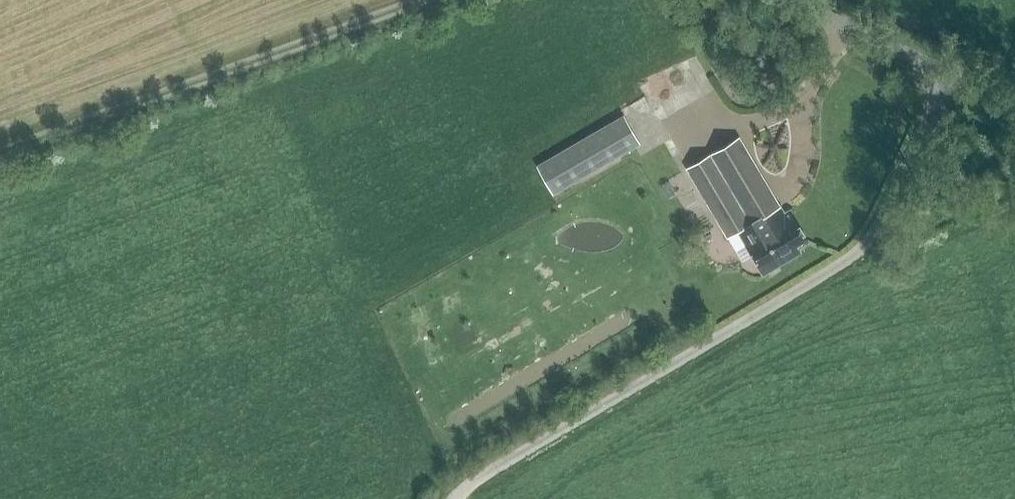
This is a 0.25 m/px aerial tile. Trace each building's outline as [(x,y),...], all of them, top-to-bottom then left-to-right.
[(776,79),(769,68),(756,76),(763,87),(776,79)] [(623,115),(536,164),(553,194),(640,144),(623,115)] [(790,211),(784,214),(739,138),(686,169),(727,238),(739,231),(765,274),(800,252),(797,247),(808,241),(790,211)]
